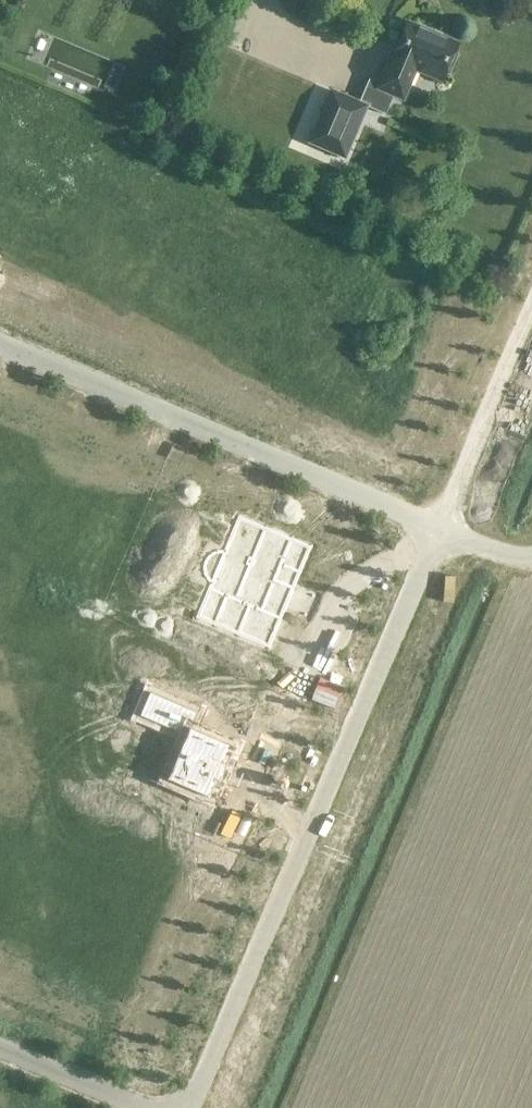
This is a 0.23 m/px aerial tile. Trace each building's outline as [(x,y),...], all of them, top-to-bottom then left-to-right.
[(370,78),(360,101),(332,89),(309,141),(345,156),(367,106),(385,114),(393,96),(403,100),(416,70),(442,81),(458,43),(408,22),(393,58),(390,57),(380,82),(370,78)] [(197,615),(196,617),(198,618),(268,647),(267,647),(269,648),(270,646),(310,548),(311,549),(312,546),(310,546),(309,546),(240,517),(238,516),(238,518),(198,616),(197,615)] [(150,692),(139,716),(186,736),(167,780),(207,797),(214,779),(216,780),(218,781),(219,779),(225,766),(226,764),(224,763),(221,762),(229,745),(191,728),(197,712),(150,692)]
